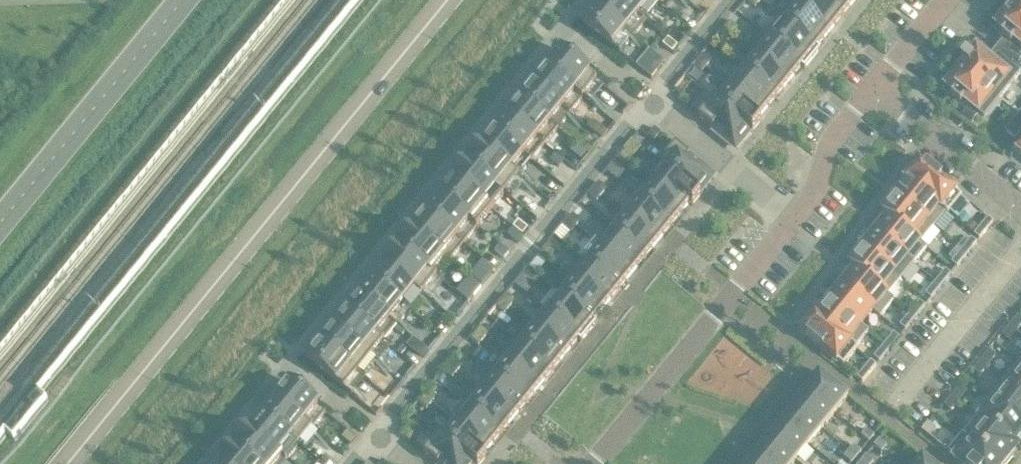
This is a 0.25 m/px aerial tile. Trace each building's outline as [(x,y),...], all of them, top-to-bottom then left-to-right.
[(596,6),(633,36),(646,20),(621,0),(601,0),(596,6)] [(646,20),(659,4),(654,0),(621,0),(646,20)] [(829,33),(842,16),(822,0),(805,0),(800,6),(794,1),(792,3),(829,33)] [(856,0),(822,0),(842,16),(856,0)] [(1011,1),(1008,4),(1020,14),(1020,0),(1011,0),(1011,1)] [(829,33),(792,3),(779,19),(819,52),(821,49),(818,47),(829,33)] [(1020,68),(1020,14),(1008,4),(1007,3),(1006,4),(1010,8),(1006,12),(1007,12),(996,25),(1002,30),(999,34),(1001,36),(1000,37),(1003,39),(996,48),(1020,68)] [(596,6),(583,23),(619,53),(633,36),(596,6)] [(766,36),(805,68),(819,52),(779,19),(766,36)] [(733,35),(738,29),(730,23),(725,29),(733,35)] [(733,35),(725,29),(720,35),(728,41),(733,35)] [(805,68),(766,36),(752,52),(789,82),(801,67),(804,69),(805,68)] [(996,48),(987,60),(976,51),(969,59),(966,56),(961,62),(959,66),(1000,98),(1020,70),(1020,68),(996,48)] [(560,50),(547,66),(584,96),(597,81),(560,50)] [(739,68),(775,98),(789,82),(752,52),(751,53),(758,58),(747,72),(740,66),(739,68)] [(699,61),(707,67),(712,61),(704,55),(699,61)] [(707,67),(699,61),(694,67),(702,73),(707,67)] [(1000,98),(959,66),(957,64),(956,66),(960,69),(957,74),(946,87),(952,92),(949,96),(951,98),(958,104),(964,108),(967,103),(969,105),(985,117),(1000,98)] [(547,66),(533,83),(570,113),(584,96),(547,66)] [(775,98),(739,68),(725,85),(762,115),(775,98)] [(533,83),(520,99),(557,129),(570,113),(533,83)] [(762,115),(725,85),(712,101),(749,131),(749,130),(753,133),(761,122),(758,120),(762,115)] [(678,101),(684,106),(690,98),(684,93),(678,101)] [(520,99),(507,115),(544,145),(557,129),(520,99)] [(749,131),(712,101),(698,118),(735,148),(749,131)] [(1005,131),(1015,140),(1020,133),(1020,112),(1020,111),(1005,131)] [(507,115),(495,130),(531,160),(544,145),(507,115)] [(655,129),(648,136),(655,142),(661,134),(655,129)] [(495,130),(482,145),(519,175),(531,160),(495,130)] [(481,144),(466,161),(505,193),(519,175),(482,145),(481,144)] [(577,144),(571,151),(581,159),(586,152),(577,144)] [(712,176),(675,146),(662,162),(699,192),(712,176)] [(625,152),(621,156),(620,158),(628,164),(633,158),(625,152)] [(556,154),(551,160),(559,166),(564,160),(556,154)] [(628,164),(620,158),(615,164),(623,170),(628,164)] [(466,161),(452,179),(453,181),(490,211),(505,193),(466,161)] [(698,193),(699,192),(662,162),(649,178),(686,208),(689,204),(692,206),(701,196),(698,193)] [(948,214),(962,197),(941,180),(942,180),(927,167),(926,168),(919,162),(906,179),(948,214)] [(672,224),(686,208),(649,178),(646,181),(653,186),(642,199),(672,224)] [(933,228),(946,213),(948,214),(906,179),(905,180),(907,182),(895,197),(933,228)] [(453,181),(441,196),(477,226),(490,211),(453,181)] [(594,189),(602,196),(607,189),(599,183),(594,189)] [(594,189),(589,195),(597,202),(602,196),(594,189)] [(441,196),(427,213),(464,243),(477,226),(441,196)] [(882,212),(927,248),(921,243),(933,228),(895,197),(882,212)] [(659,240),(672,224),(642,199),(629,216),(659,240)] [(927,248),(882,212),(882,213),(888,218),(875,233),(914,264),(927,248)] [(427,213),(414,229),(450,259),(464,243),(427,213)] [(573,215),(568,221),(576,227),(581,221),(573,215)] [(629,216),(616,231),(610,226),(609,227),(646,257),(659,240),(629,216)] [(986,231),(993,222),(987,218),(981,226),(986,231)] [(519,221),(513,227),(523,235),(528,229),(519,221)] [(576,227),(568,221),(563,227),(571,233),(576,227)] [(981,226),(974,235),(979,239),(986,231),(981,226)] [(632,273),(646,257),(609,227),(596,243),(632,273)] [(412,228),(397,246),(436,277),(450,259),(414,229),(412,228)] [(514,229),(508,235),(517,242),(522,236),(514,229)] [(914,264),(875,233),(862,249),(901,280),(901,279),(894,273),(906,259),(913,265),(914,264)] [(967,255),(976,243),(971,238),(961,250),(967,255)] [(632,273),(596,243),(583,259),(619,289),(632,273)] [(397,246),(383,263),(385,265),(422,295),(436,277),(397,246)] [(550,259),(555,253),(547,247),(542,253),(550,259)] [(901,280),(862,249),(850,265),(894,301),(894,300),(888,295),(901,280)] [(967,255),(961,250),(951,263),(957,267),(967,255)] [(542,253),(537,259),(545,265),(550,259),(542,253)] [(619,289),(583,259),(582,260),(588,266),(576,281),(606,305),(619,289)] [(385,265),(373,279),(409,310),(422,295),(385,265)] [(894,301),(850,265),(849,265),(855,270),(843,285),(881,316),(894,301)] [(537,275),(529,268),(524,275),(532,281),(537,275)] [(935,282),(941,286),(951,274),(945,270),(935,282)] [(373,279),(360,295),(396,325),(409,310),(373,279)] [(606,305),(576,281),(562,297),(596,324),(597,322),(594,320),(606,305)] [(941,286),(935,282),(925,294),(931,298),(941,286)] [(830,301),(868,332),(861,325),(873,311),(880,317),(881,316),(843,285),(830,301)] [(360,295),(347,311),(384,341),(396,325),(360,295)] [(502,302),(510,308),(515,302),(507,296),(502,302)] [(596,324),(562,297),(549,313),(582,340),(596,324)] [(868,332),(830,301),(817,316),(815,314),(815,315),(857,350),(858,349),(856,347),(868,332)] [(909,314),(915,318),(925,306),(919,301),(909,314)] [(502,302),(497,308),(505,314),(510,308),(502,302)] [(347,311),(334,327),(371,357),(384,341),(347,311)] [(530,324),(566,354),(578,340),(581,342),(582,340),(549,313),(536,328),(530,323),(530,324)] [(915,318),(909,314),(900,326),(905,330),(915,318)] [(857,350),(815,315),(801,332),(808,337),(807,337),(822,350),(823,349),(823,350),(843,366),(857,350)] [(1017,316),(1009,326),(1016,332),(1020,326),(1020,319),(1017,316)] [(553,370),(566,354),(530,324),(516,340),(553,370)] [(1016,332),(1009,326),(1001,336),(1008,342),(1016,332)] [(334,327),(321,343),(358,373),(371,357),(334,327)] [(484,340),(489,334),(481,328),(476,334),(484,340)] [(884,345),(889,349),(899,337),(894,333),(884,345)] [(484,340),(476,334),(471,340),(479,346),(484,340)] [(540,386),(553,370),(516,340),(515,341),(522,346),(511,360),(508,357),(506,359),(540,386)] [(321,343),(307,359),(344,390),(358,373),(321,343)] [(884,345),(874,357),(879,362),(889,349),(884,345)] [(988,367),(996,357),(989,351),(981,361),(988,367)] [(450,365),(458,372),(463,366),(455,359),(450,365)] [(526,403),(540,386),(506,359),(494,374),(491,371),(490,373),(526,403)] [(871,361),(864,369),(869,374),(876,365),(871,361)] [(988,367),(981,361),(972,371),(979,377),(988,367)] [(1020,394),(1020,365),(1020,364),(1006,382),(1020,394)] [(458,372),(450,365),(445,372),(453,378),(458,372)] [(864,369),(857,378),(862,382),(869,374),(864,369)] [(477,389),(513,419),(526,403),(490,373),(477,389)] [(834,413),(848,397),(819,373),(806,390),(834,413)] [(289,382),(275,399),(312,429),(325,412),(289,382)] [(1020,423),(1020,394),(1006,382),(991,399),(1020,423)] [(952,396),(959,402),(967,392),(960,386),(952,396)] [(500,435),(513,419),(477,389),(464,405),(467,407),(466,408),(500,435)] [(793,406),(821,429),(834,413),(806,390),(793,406)] [(424,397),(432,403),(437,397),(429,391),(424,397)] [(959,402),(952,396),(944,406),(951,412),(959,402)] [(432,403),(424,397),(419,403),(427,409),(432,403)] [(275,399),(262,414),(299,445),(312,429),(275,399)] [(1016,449),(1016,448),(1012,445),(1017,439),(1019,441),(1020,439),(1020,423),(991,399),(977,417),(1016,449)] [(821,429),(793,406),(780,422),(808,445),(821,429)] [(450,421),(487,451),(500,435),(466,408),(456,421),(453,418),(450,421)] [(262,414),(250,429),(287,460),(299,445),(262,414)] [(999,463),(1008,463),(1013,457),(1010,455),(1016,449),(977,417),(962,434),(999,463)] [(483,456),(487,451),(450,421),(437,438),(469,463),(481,463),(486,458),(483,456)] [(808,445),(780,422),(767,438),(795,461),(808,445)] [(936,431),(928,424),(921,432),(930,438),(936,431)] [(234,446),(256,463),(283,463),(287,460),(250,429),(248,428),(234,446)] [(409,442),(415,434),(409,429),(403,437),(409,442)] [(862,436),(869,442),(874,436),(867,430),(862,436)] [(955,459),(961,463),(999,463),(962,434),(947,453),(955,459)] [(437,438),(424,454),(436,463),(469,463),(437,438)] [(767,463),(793,463),(795,461),(767,438),(754,454),(767,463)] [(874,446),(882,452),(886,447),(879,440),(874,446)] [(219,463),(220,463),(256,463),(234,446),(219,463)] [(856,458),(861,452),(854,446),(849,452),(856,458)] [(856,458),(849,452),(844,457),(851,463),(856,458)] [(754,454),(745,463),(767,463),(754,454)]
